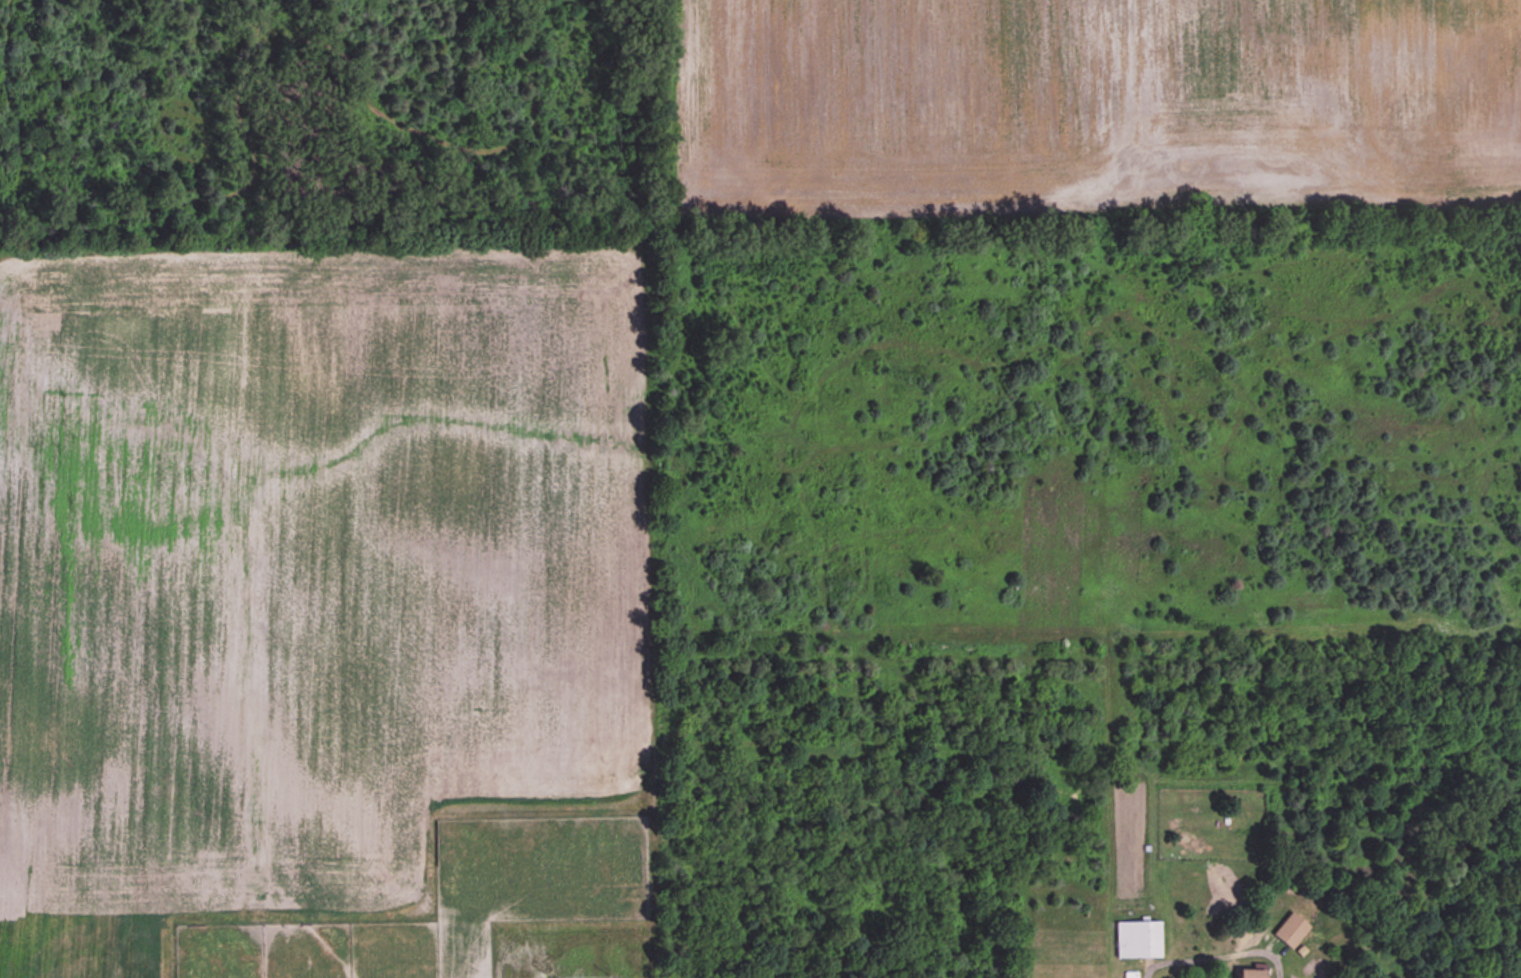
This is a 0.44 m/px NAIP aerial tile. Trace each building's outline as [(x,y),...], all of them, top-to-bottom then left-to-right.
[(1290,950),(1309,929),(1292,913),(1273,934),(1290,950)] [(1116,922),(1116,959),(1159,959),(1159,922),(1116,922)]
